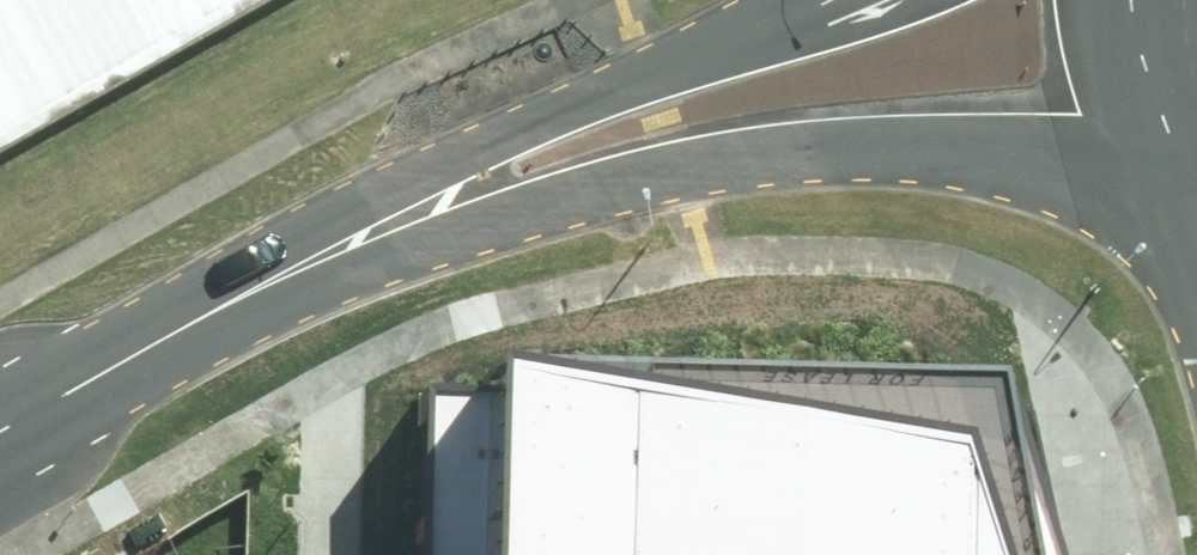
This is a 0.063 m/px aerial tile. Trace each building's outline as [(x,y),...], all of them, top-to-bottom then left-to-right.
[(208,0),(0,0),(0,114),(208,0)] [(516,402),(438,402),(433,554),(1059,554),(1008,372),(521,360),(516,402)]
